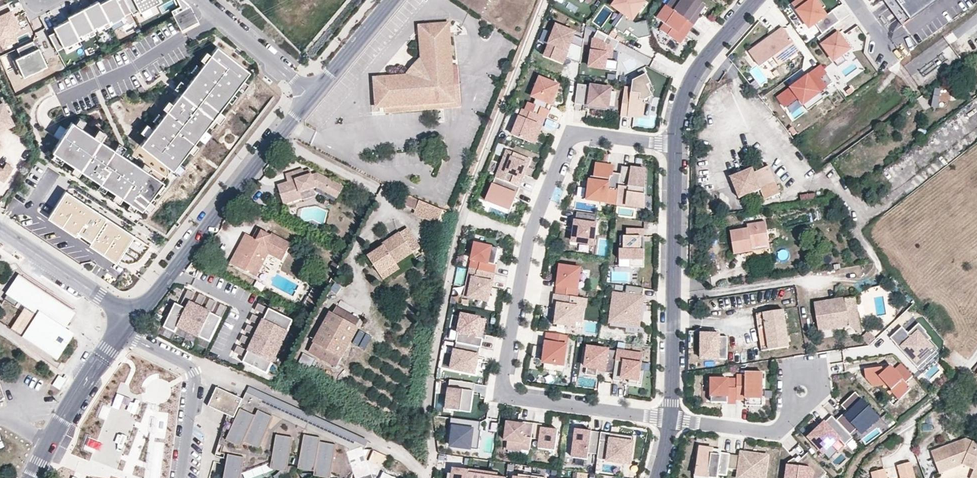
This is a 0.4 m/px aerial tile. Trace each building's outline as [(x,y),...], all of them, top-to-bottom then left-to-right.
[(100,4),(110,24),(132,12),(125,0),(118,0),(117,0),(107,0),(100,4)] [(132,12),(134,16),(160,2),(159,0),(125,0),(132,12)] [(613,6),(625,14),(615,27),(622,32),(625,28),(628,30),(640,39),(652,37),(648,20),(636,23),(633,21),(647,2),(643,0),(618,0),(613,6)] [(698,0),(673,0),(668,7),(693,25),(694,25),(699,17),(694,14),(702,3),(698,0)] [(823,34),(835,26),(841,21),(833,11),(827,15),(822,9),(816,0),(800,0),(793,5),(810,28),(816,24),(823,34)] [(822,9),(826,6),(821,0),(816,0),(822,9)] [(904,26),(938,0),(885,0),(904,26)] [(83,9),(93,29),(103,24),(106,30),(111,27),(110,24),(100,4),(98,1),(83,9)] [(1,41),(14,35),(12,32),(19,28),(8,3),(0,7),(0,39),(1,41)] [(199,21),(191,6),(173,15),(181,31),(199,21)] [(679,44),(693,25),(668,7),(667,6),(658,19),(665,24),(661,30),(679,44)] [(93,29),(83,9),(68,17),(69,19),(78,37),(88,32),(91,37),(96,34),(93,29)] [(49,35),(57,51),(79,39),(78,37),(69,19),(54,27),(56,32),(49,35)] [(450,65),(447,25),(420,27),(422,55),(424,71),(419,76),(403,77),(375,80),(378,107),(384,107),(453,101),(450,65)] [(566,58),(581,64),(585,39),(575,35),(576,32),(557,25),(545,55),(564,63),(566,58)] [(799,48),(783,26),(749,50),(760,65),(781,49),(786,57),(799,48)] [(851,49),(835,26),(823,34),(818,37),(835,61),(843,55),(851,49)] [(611,61),(613,47),(605,43),(609,36),(599,31),(595,38),(591,67),(617,70),(618,62),(611,61)] [(14,35),(1,41),(3,46),(16,40),(14,35)] [(620,42),(609,36),(605,43),(613,47),(616,49),(620,42)] [(15,59),(24,77),(47,66),(41,52),(39,53),(33,41),(17,49),(21,56),(15,59)] [(217,47),(140,145),(173,170),(249,72),(217,47)] [(422,55),(403,77),(419,76),(424,71),(422,55)] [(843,55),(835,61),(840,67),(848,61),(843,55)] [(456,64),(450,65),(453,101),(384,107),(385,112),(459,106),(456,64)] [(832,80),(820,64),(777,96),(784,105),(797,95),(802,102),(825,86),(832,80)] [(625,88),(621,116),(629,117),(629,114),(644,116),(646,100),(653,97),(648,85),(651,84),(647,74),(633,81),(632,88),(625,88)] [(533,97),(536,98),(549,103),(551,104),(559,85),(540,78),(533,97)] [(578,84),(576,104),(585,105),(585,103),(590,104),(589,106),(609,108),(612,89),(592,86),(592,87),(587,87),(587,85),(578,84)] [(825,86),(802,102),(806,108),(829,92),(825,86)] [(549,103),(536,98),(533,105),(547,110),(549,103)] [(3,102),(0,103),(0,131),(14,124),(3,102)] [(529,103),(526,110),(545,117),(546,118),(549,111),(547,110),(533,105),(529,103)] [(535,144),(545,117),(526,110),(523,109),(513,135),(535,144)] [(123,197),(142,210),(164,181),(102,141),(107,134),(99,129),(94,136),(72,122),(53,152),(75,166),(72,171),(79,175),(82,171),(116,193),(113,197),(120,202),(123,197)] [(520,187),(530,159),(508,150),(497,178),(520,187)] [(14,168),(5,163),(2,168),(0,171),(0,180),(4,182),(14,168)] [(609,203),(611,190),(608,190),(610,176),(613,177),(613,174),(614,167),(596,164),(594,177),(591,176),(589,187),(586,187),(584,199),(609,203)] [(633,167),(622,166),(621,175),(617,204),(645,208),(646,170),(632,168),(633,167)] [(765,199),(780,194),(769,167),(765,168),(757,171),(754,172),(753,168),(730,177),(739,198),(761,190),(765,199)] [(332,183),(316,174),(310,177),(309,175),(304,177),(302,172),(300,169),(284,175),(286,183),(275,186),(282,206),(301,200),(299,194),(314,188),(326,194),(336,199),(342,188),(332,183)] [(617,204),(621,175),(613,174),(613,177),(610,176),(608,190),(611,190),(609,203),(617,204)] [(511,210),(520,188),(520,187),(497,178),(496,177),(487,201),(511,210)] [(148,242),(69,191),(49,220),(75,237),(76,234),(92,244),(91,247),(117,264),(120,260),(124,262),(138,262),(150,246),(148,242)] [(438,225),(444,211),(420,201),(420,202),(407,197),(403,206),(415,211),(414,215),(438,225)] [(594,244),(598,215),(578,212),(574,242),(594,244)] [(769,244),(766,222),(747,225),(748,229),(731,232),(734,255),(753,251),(752,247),(769,244)] [(420,248),(408,228),(383,245),(384,247),(369,257),(380,274),(396,263),(420,248)] [(645,237),(645,229),(627,228),(627,236),(623,236),(623,249),(620,249),(620,267),(645,267),(645,250),(641,250),(641,237),(645,237)] [(258,230),(253,238),(258,241),(263,232),(258,230)] [(271,237),(263,232),(258,241),(253,238),(247,235),(237,252),(245,257),(239,269),(256,278),(269,254),(282,261),(291,245),(272,235),(271,237)] [(593,253),(594,244),(579,243),(578,251),(593,253)] [(494,274),(498,249),(475,245),(471,269),(494,274)] [(400,270),(396,263),(380,274),(384,281),(400,270)] [(577,297),(581,268),(561,266),(557,294),(577,297)] [(463,285),(466,269),(457,267),(454,283),(463,285)] [(489,301),(494,274),(471,269),(465,296),(489,301)] [(76,313),(20,276),(8,294),(18,301),(25,306),(37,313),(22,336),(49,354),(58,360),(72,338),(73,336),(64,331),(76,313)] [(611,322),(639,326),(644,288),(627,286),(626,295),(615,293),(611,322)] [(176,304),(164,328),(175,333),(178,327),(210,342),(227,308),(221,305),(216,316),(211,314),(216,303),(210,300),(205,311),(201,309),(206,298),(200,295),(194,306),(190,303),(194,294),(188,291),(181,307),(176,304)] [(8,294),(4,300),(15,307),(18,301),(8,294)] [(557,294),(556,294),(555,304),(556,304),(559,304),(557,317),(556,324),(576,326),(579,307),(586,308),(587,298),(577,297),(557,294)] [(847,299),(851,327),(862,337),(857,298),(847,299)] [(820,332),(851,327),(847,299),(832,302),(833,308),(817,311),(820,332)] [(833,308),(832,302),(816,304),(817,311),(833,308)] [(268,374),(293,321),(258,304),(256,310),(267,315),(265,320),(253,315),(250,321),(261,326),(260,331),(248,326),(245,331),(256,337),(254,341),(243,335),(240,342),(251,347),(249,352),(238,347),(235,353),(246,358),(244,363),(268,374)] [(37,313),(25,306),(22,311),(11,329),(22,336),(37,313)] [(783,310),(764,313),(769,350),(789,347),(783,310)] [(762,352),(769,350),(764,313),(756,314),(762,352)] [(359,328),(332,314),(316,343),(342,358),(359,328)] [(482,339),(485,319),(462,314),(456,343),(480,347),(481,347),(483,339),(482,339)] [(936,351),(927,342),(931,338),(926,332),(919,324),(908,334),(902,327),(890,338),(896,345),(918,369),(936,351)] [(862,337),(868,343),(874,337),(870,332),(862,337)] [(564,365),(568,335),(548,333),(544,362),(564,365)] [(702,334),(702,359),(728,360),(728,337),(720,337),(720,334),(702,334)] [(342,358),(316,343),(310,353),(337,368),(342,358)] [(475,374),(480,347),(456,343),(452,369),(475,374)] [(618,351),(589,347),(586,367),(606,370),(605,372),(615,374),(616,360),(618,351)] [(640,370),(642,355),(618,351),(616,360),(620,361),(620,363),(624,364),(623,376),(630,377),(629,383),(641,384),(644,371),(640,370)] [(304,356),(297,369),(310,376),(317,362),(304,356)] [(913,376),(902,365),(895,371),(906,383),(913,376)] [(895,371),(890,366),(886,370),(883,370),(882,367),(865,370),(866,377),(874,386),(886,384),(900,399),(911,389),(906,383),(895,371)] [(747,375),(737,375),(737,380),(737,400),(746,400),(746,405),(763,406),(763,373),(747,373),(747,375)] [(66,379),(58,375),(52,385),(59,390),(65,381),(66,379)] [(737,400),(737,380),(712,379),(712,403),(737,403),(737,400)] [(475,384),(450,380),(446,409),(471,413),(475,384)] [(369,441),(249,387),(247,392),(256,397),(366,447),(369,441)] [(217,389),(210,408),(228,416),(235,419),(240,408),(243,400),(217,389)] [(339,477),(352,477),(366,447),(256,397),(247,392),(243,400),(240,408),(235,419),(228,416),(216,456),(228,460),(234,477),(242,474),(272,463),(291,457),(300,461),(332,475),(339,477)] [(857,392),(842,405),(847,411),(837,420),(851,435),(857,429),(862,434),(880,418),(857,392)] [(837,420),(833,415),(809,437),(829,459),(853,437),(851,435),(837,420)] [(481,430),(482,422),(452,418),(451,427),(454,428),(452,446),(479,450),(482,431),(481,430)] [(534,424),(534,423),(526,422),(525,424),(519,424),(519,421),(509,420),(506,440),(509,441),(508,449),(523,450),(523,449),(531,450),(532,439),(534,424)] [(556,451),(558,430),(543,428),(543,425),(534,424),(532,439),(540,440),(539,448),(556,451)] [(599,454),(602,432),(577,429),(574,458),(588,460),(589,453),(599,454)] [(630,435),(602,432),(599,454),(598,460),(627,463),(627,458),(632,458),(633,444),(629,444),(630,435)] [(966,440),(931,452),(939,473),(963,465),(974,470),(973,473),(976,475),(976,444),(966,440)] [(346,452),(355,477),(372,477),(361,447),(346,452)] [(730,454),(721,453),(720,455),(712,454),(713,449),(700,447),(696,476),(708,477),(712,477),(713,474),(727,476),(728,469),(730,455),(730,454)] [(809,452),(802,458),(798,462),(796,459),(795,458),(789,461),(786,477),(822,477),(827,473),(809,452)] [(767,457),(742,453),(742,456),(730,455),(728,469),(740,470),(739,477),(764,477),(767,457)] [(361,477),(395,477),(384,473),(386,469),(368,461),(361,477)] [(910,462),(897,465),(900,477),(914,477),(910,462)] [(470,470),(455,468),(454,474),(449,474),(449,477),(469,477),(470,470)] [(884,469),(872,473),(873,477),(887,477),(884,469)]
